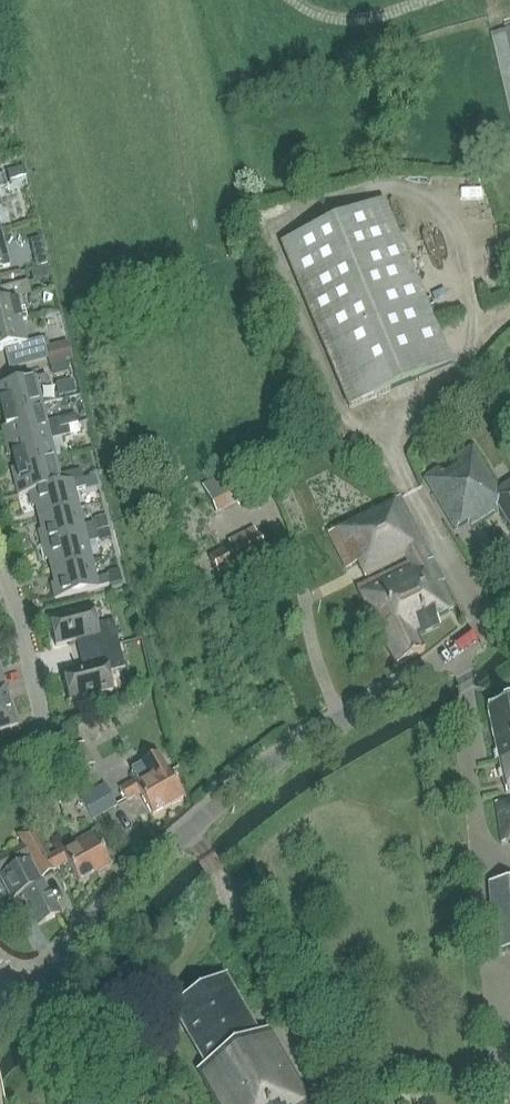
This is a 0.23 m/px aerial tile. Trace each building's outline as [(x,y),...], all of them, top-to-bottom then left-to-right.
[(493,34),(492,34),(509,111),(509,30),(493,34)] [(349,407),(452,365),(383,200),(281,243),(349,407)] [(1,229),(0,229),(0,267),(10,265),(1,229)] [(20,266),(37,260),(33,247),(16,253),(20,266)] [(21,321),(18,309),(25,307),(22,297),(31,295),(28,281),(7,286),(10,300),(0,302),(0,326),(21,321)] [(489,325),(508,313),(502,303),(483,315),(489,325)] [(21,321),(0,326),(0,350),(11,348),(14,361),(46,353),(43,339),(26,343),(21,321)] [(2,415),(42,405),(37,387),(48,384),(46,375),(0,386),(0,408),(2,415)] [(46,422),(42,405),(2,415),(5,427),(1,428),(5,442),(59,429),(77,424),(75,415),(46,422)] [(61,437),(59,429),(5,442),(8,456),(12,456),(15,468),(55,458),(51,440),(61,437)] [(499,490),(471,447),(453,459),(459,467),(444,477),(438,468),(423,478),(454,530),(468,522),(471,526),(498,509),(509,527),(509,482),(499,490)] [(72,482),(83,479),(81,470),(59,475),(55,458),(15,468),(18,480),(14,481),(18,496),(29,493),(58,485),(72,481),(72,482)] [(204,510),(222,499),(208,475),(190,485),(204,510)] [(39,518),(79,508),(74,491),(96,485),(94,476),(83,479),(72,482),(72,481),(58,485),(29,493),(32,507),(36,506),(39,518)] [(436,619),(454,610),(441,584),(444,582),(399,498),(328,534),(346,570),(358,565),(365,578),(405,558),(407,562),(356,588),(396,667),(424,651),(418,637),(440,626),(436,619)] [(38,531),(42,546),(96,532),(96,534),(105,532),(102,521),(83,526),(79,508),(39,518),(41,530),(38,531)] [(217,577),(265,553),(253,530),(228,542),(230,547),(207,558),(217,577)] [(107,531),(105,532),(96,534),(96,532),(42,546),(45,560),(49,559),(52,571),(92,561),(87,544),(98,541),(98,543),(109,539),(107,531)] [(96,579),(92,561),(52,571),(55,583),(51,584),(55,599),(98,589),(109,586),(107,577),(96,579)] [(86,639),(90,652),(119,645),(113,621),(97,625),(92,608),(48,619),(55,647),(86,639)] [(125,669),(119,645),(90,652),(93,666),(62,674),(69,702),(113,691),(109,673),(125,669)] [(4,686),(0,687),(0,731),(16,726),(4,686)] [(509,792),(509,702),(487,708),(506,793),(509,792)] [(134,751),(142,764),(131,770),(137,780),(120,790),(126,801),(139,794),(152,816),(183,798),(167,770),(167,771),(158,755),(154,757),(147,744),(134,751)] [(75,790),(79,797),(92,820),(105,813),(94,793),(88,783),(75,790)] [(106,786),(94,793),(105,813),(117,807),(106,786)] [(495,803),(501,844),(509,843),(509,801),(495,803)] [(110,867),(95,839),(92,834),(50,857),(34,827),(18,836),(43,878),(55,871),(54,870),(67,863),(79,885),(110,867)] [(43,882),(40,883),(27,860),(29,859),(21,847),(0,859),(0,872),(1,874),(2,873),(3,876),(0,877),(0,878),(11,899),(21,894),(38,925),(60,913),(43,882)] [(489,883),(495,952),(509,951),(509,881),(489,883)] [(311,1103),(270,1032),(258,1038),(224,980),(174,1009),(208,1068),(198,1073),(215,1103),(309,1103),(311,1103)]
